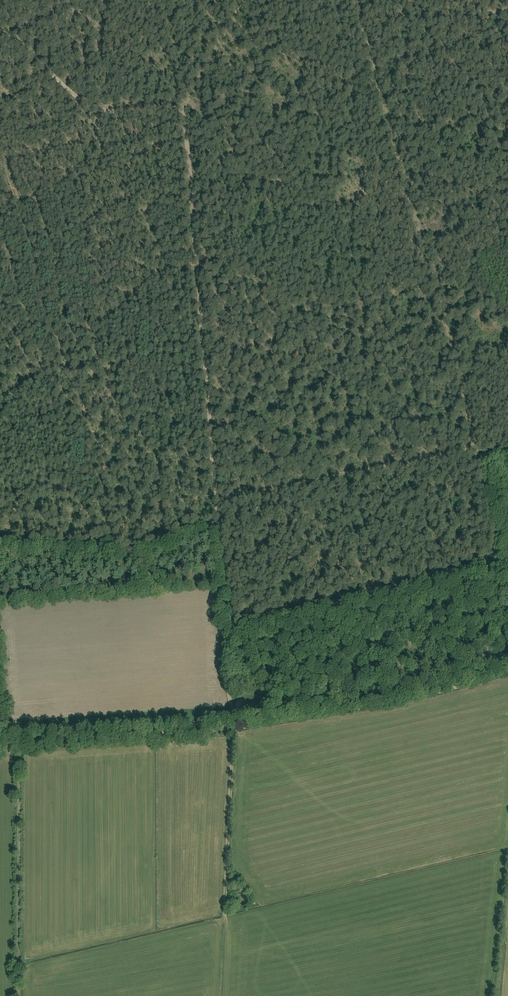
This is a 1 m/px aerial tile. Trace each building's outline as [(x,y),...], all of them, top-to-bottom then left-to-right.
[(237,702),(235,707),(243,709),(244,703),(242,700),(240,699),(237,702)]
